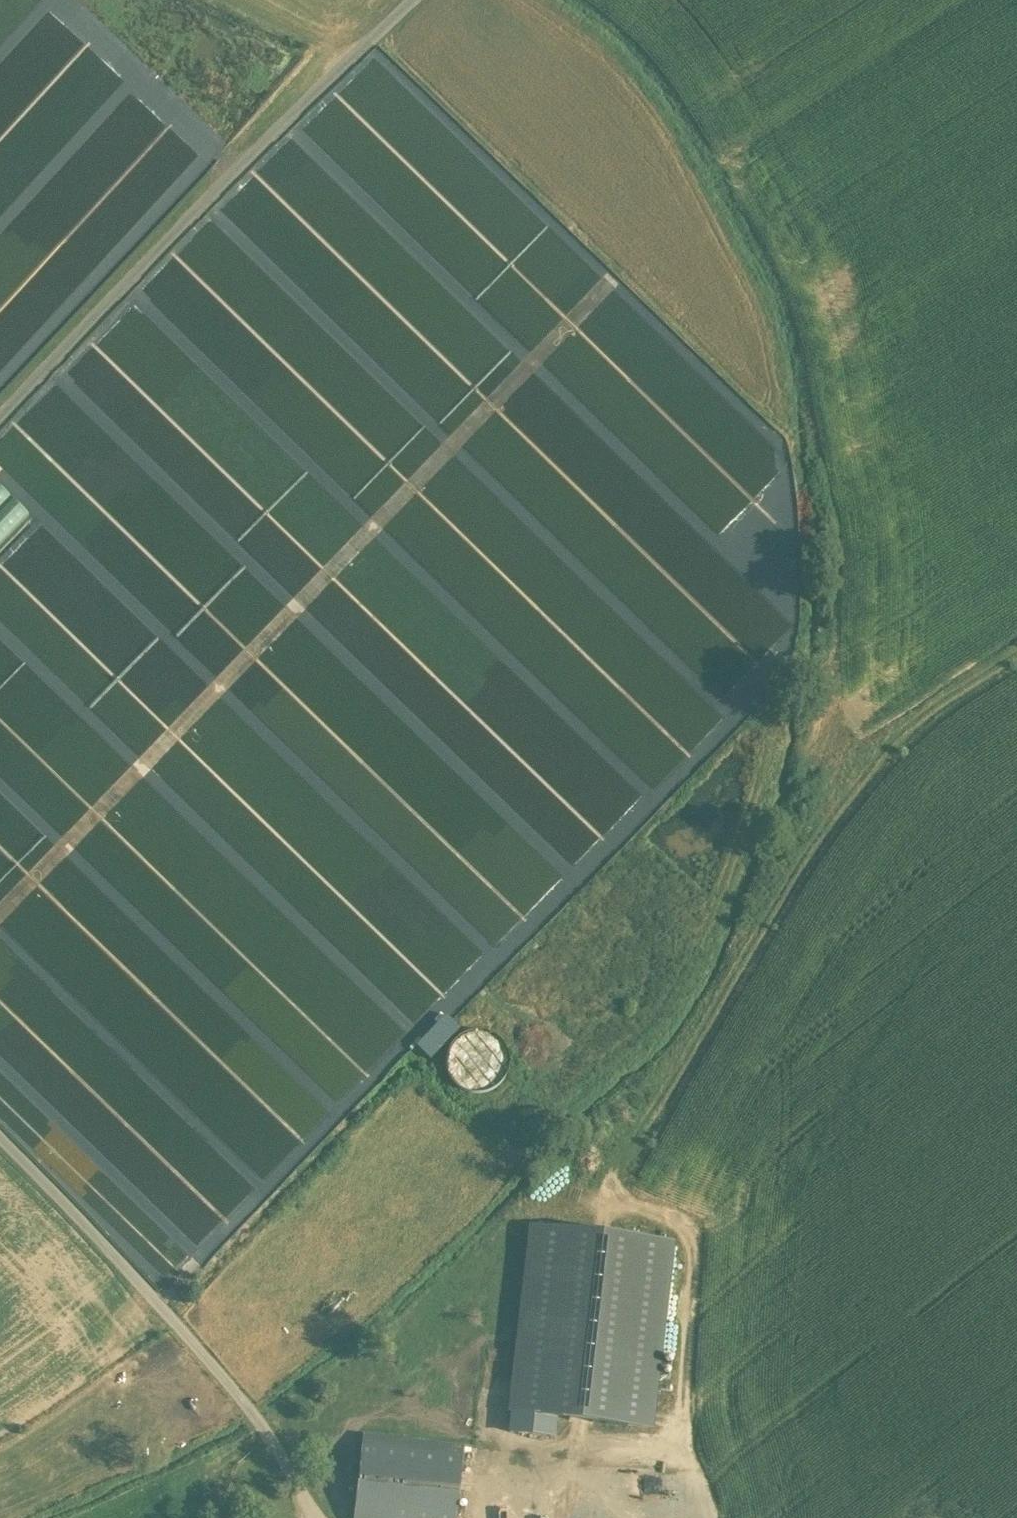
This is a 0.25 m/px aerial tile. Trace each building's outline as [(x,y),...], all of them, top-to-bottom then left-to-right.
[(34,517),(0,481),(0,549),(34,517)] [(435,1027),(417,1046),(430,1059),(448,1041),(435,1027)] [(455,1035),(456,1081),(502,1080),(501,1034),(455,1035)] [(670,1243),(534,1228),(511,1431),(553,1436),(555,1417),(649,1427),(670,1243)] [(364,1436),(355,1517),(455,1517),(463,1447),(364,1436)]
